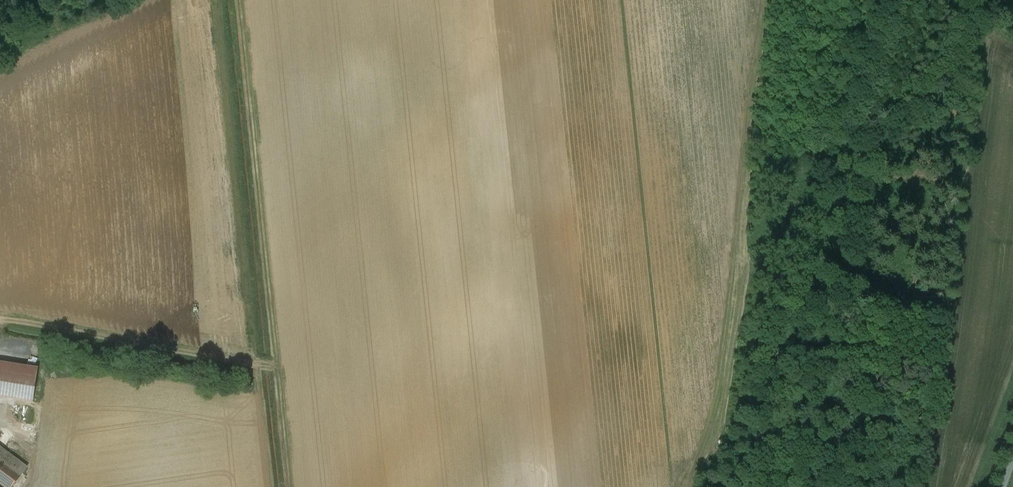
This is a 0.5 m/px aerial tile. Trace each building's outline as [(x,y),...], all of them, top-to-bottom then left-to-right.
[(0,370),(0,395),(31,400),(35,376),(0,370)] [(6,486),(13,486),(27,468),(0,448),(0,483),(6,486)]
